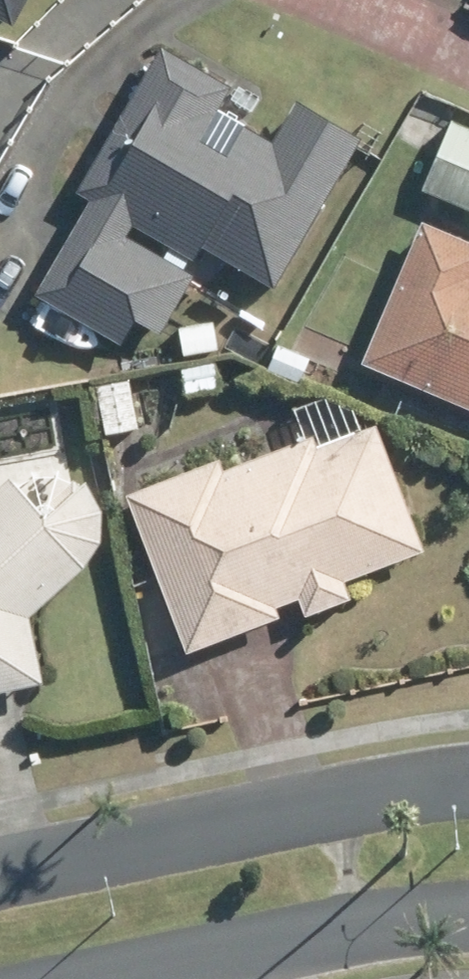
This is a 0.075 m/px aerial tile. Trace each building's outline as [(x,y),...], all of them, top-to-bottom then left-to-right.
[(85,185),(207,253),(213,242),(283,285),(370,139),(302,98),(278,137),(225,107),(238,85),(170,45),(85,185)] [(411,107),(394,138),(419,151),(436,121),(411,107)] [(450,122),(421,191),(468,212),(468,131),(450,122)] [(136,234),(92,209),(44,290),(130,342),(144,318),(169,332),(203,272),(141,237),(136,234)] [(436,220),(374,358),(468,401),(468,235),(436,220)] [(248,302),(223,340),(257,362),(281,324),(248,302)] [(212,324),(178,331),(184,362),(217,356),(212,324)] [(93,384),(105,434),(138,426),(126,376),(93,384)] [(84,387),(44,395),(49,423),(89,415),(84,387)] [(355,578),(437,547),(387,419),(328,441),(324,432),(234,468),(230,456),(135,493),(197,649),(289,612),(286,605),(310,596),(315,613),(362,594),(355,578)] [(69,428),(54,429),(56,454),(71,453),(69,428)] [(0,495),(0,689),(52,679),(39,611),(98,563),(109,541),(112,504),(95,482),(57,515),(29,483),(23,476),(0,495)]
